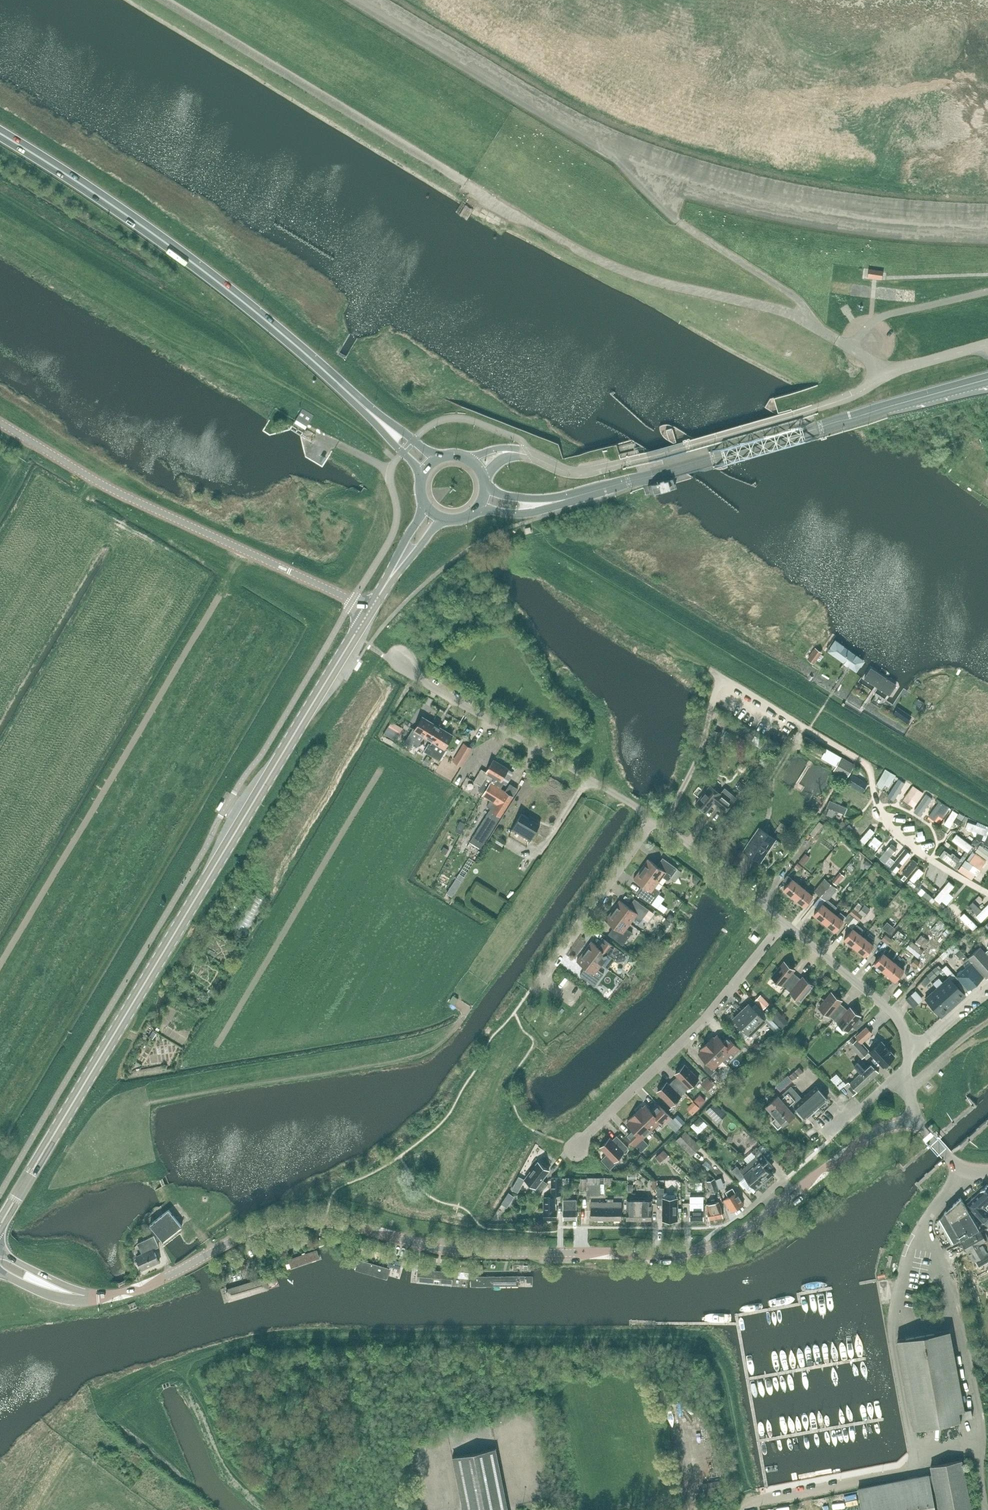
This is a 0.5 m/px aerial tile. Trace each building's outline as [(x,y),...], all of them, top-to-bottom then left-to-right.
[(870,269),(868,276),(882,279),(884,272),(870,269)] [(306,429),(308,425),(314,415),(313,415),(303,408),(294,422),(306,429)] [(858,672),(866,660),(834,638),(826,649),(835,656),(858,672)] [(814,663),(822,652),(816,647),(808,658),(814,663)] [(871,665),(862,679),(889,697),(892,697),(899,687),(898,683),(871,665)] [(898,708),(893,714),(906,723),(911,717),(898,708)] [(417,747),(424,736),(424,735),(432,722),(422,717),(415,730),(413,729),(404,744),(411,748),(413,744),(417,747)] [(391,721),(387,727),(398,734),(402,727),(391,721)] [(443,729),(432,722),(424,735),(424,736),(433,741),(431,744),(429,743),(424,751),(428,754),(443,729)] [(453,735),(443,729),(428,754),(439,760),(446,748),(445,748),(453,735)] [(721,732),(713,730),(710,743),(718,745),(721,732)] [(462,766),(472,749),(465,745),(454,762),(462,766)] [(842,756),(841,757),(834,770),(847,778),(855,764),(842,756)] [(501,764),(493,759),(486,772),(481,769),(474,782),(481,786),(478,790),(484,793),(485,792),(501,764)] [(743,771),(746,768),(745,766),(742,763),(740,763),(738,767),(738,769),(741,771),(743,771)] [(500,784),(509,769),(501,764),(485,792),(493,797),(487,806),(491,808),(473,839),(484,845),(518,788),(510,783),(505,791),(501,788),(503,785),(500,784)] [(451,782),(456,775),(446,769),(441,776),(451,782)] [(878,792),(889,798),(898,784),(887,777),(878,792)] [(695,803),(706,812),(714,803),(725,811),(732,803),(736,798),(725,789),(721,794),(710,785),(695,803)] [(898,807),(907,789),(899,786),(891,803),(898,807)] [(912,814),(916,809),(919,811),(926,802),(915,794),(904,808),(912,814)] [(852,795),(845,802),(856,814),(863,808),(852,795)] [(925,805),(920,820),(930,823),(936,809),(925,805)] [(939,831),(950,816),(941,809),(930,824),(939,831)] [(529,843),(540,825),(522,813),(510,831),(529,843)] [(965,833),(969,826),(954,817),(947,828),(959,835),(962,831),(965,833)] [(460,821),(456,830),(461,833),(466,824),(460,821)] [(819,821),(810,833),(814,836),(823,824),(819,821)] [(776,839),(764,831),(759,828),(744,850),(760,861),(776,839)] [(821,846),(828,834),(820,829),(813,841),(821,846)] [(877,849),(872,846),(877,839),(867,833),(857,847),(872,856),(877,849)] [(493,842),(502,847),(504,843),(496,838),(493,842)] [(887,872),(906,856),(894,843),(876,860),(887,872)] [(953,849),(971,860),(975,853),(957,843),(953,849)] [(803,865),(810,857),(805,853),(799,861),(803,865)] [(977,859),(987,867),(987,857),(982,853),(977,859)] [(891,874),(898,879),(912,862),(905,857),(891,874)] [(663,877),(665,878),(668,881),(677,868),(663,858),(657,865),(648,859),(641,869),(659,882),(663,877)] [(806,874),(812,866),(806,862),(800,870),(806,874)] [(907,888),(920,872),(914,868),(901,884),(907,888)] [(655,887),(659,882),(641,869),(634,879),(642,885),(637,893),(651,904),(661,891),(655,887)] [(840,872),(832,881),(837,885),(844,875),(840,872)] [(929,908),(933,905),(918,891),(921,888),(919,886),(925,880),(920,875),(908,889),(929,908)] [(794,897),(802,887),(792,878),(784,889),(794,897)] [(820,895),(830,883),(825,878),(814,891),(820,895)] [(824,922),(833,911),(837,906),(829,900),(838,889),(830,883),(820,895),(825,900),(814,914),(824,922)] [(813,892),(811,894),(802,887),(794,897),(805,906),(815,893),(813,892)] [(948,888),(936,908),(944,913),(956,893),(948,888)] [(612,910),(630,923),(634,918),(640,922),(649,910),(634,899),(629,906),(620,900),(612,910)] [(902,900),(895,907),(902,915),(910,908),(902,900)] [(981,921),(987,914),(987,902),(975,915),(981,921)] [(662,917),(667,906),(660,903),(654,914),(662,917)] [(863,916),(864,917),(870,909),(864,904),(861,908),(854,917),(859,921),(863,916)] [(854,917),(861,908),(857,905),(849,913),(854,917)] [(626,928),(630,923),(612,910),(605,920),(614,926),(608,934),(623,945),(632,932),(626,928)] [(844,920),(847,917),(840,912),(838,915),(833,911),(824,922),(835,931),(844,920)] [(977,925),(964,912),(959,917),(973,930),(977,925)] [(847,917),(844,920),(849,923),(854,917),(849,913),(847,917)] [(887,922),(883,927),(889,933),(894,928),(887,922)] [(859,934),(860,933),(863,929),(857,924),(853,928),(852,928),(844,938),(855,947),(863,937),(859,934)] [(924,942),(934,951),(943,942),(940,939),(946,932),(941,927),(930,939),(929,938),(924,942)] [(895,934),(894,933),(891,937),(900,945),(906,936),(898,930),(895,934)] [(958,934),(954,930),(949,935),(953,939),(958,934)] [(863,937),(855,947),(865,955),(874,945),(863,937)] [(591,941),(584,951),(602,964),(606,959),(611,963),(615,958),(619,961),(624,960),(627,956),(621,951),(606,940),(600,948),(591,941)] [(924,951),(911,940),(905,948),(918,958),(924,951)] [(965,955),(955,944),(954,943),(949,947),(953,950),(952,951),(953,952),(954,952),(961,959),(965,955)] [(967,958),(971,962),(972,962),(984,975),(986,978),(987,976),(987,956),(980,947),(967,958)] [(598,969),(602,964),(584,951),(577,961),(586,967),(580,975),(594,986),(604,974),(598,969)] [(883,953),(875,963),(885,971),(893,961),(890,959),(883,953)] [(916,967),(920,962),(915,958),(911,964),(916,967)] [(953,979),(952,979),(963,993),(984,975),(972,962),(971,962),(967,958),(961,963),(965,967),(953,979)] [(893,961),(885,971),(896,980),(904,970),(893,961)] [(792,972),(794,969),(785,962),(772,977),(781,985),(782,984),(786,988),(797,975),(792,972)] [(947,965),(942,969),(949,976),(950,976),(954,972),(947,965)] [(931,980),(941,972),(936,966),(927,975),(931,980)] [(813,985),(803,977),(801,979),(797,975),(786,988),(791,992),(800,1000),(813,985)] [(952,979),(953,979),(950,976),(949,976),(937,987),(954,1006),(966,996),(963,993),(952,979)] [(942,1017),(954,1006),(937,987),(925,998),(942,1017)] [(913,1006),(921,999),(921,998),(915,991),(906,999),(913,1006)] [(839,1002),(841,1000),(832,992),(819,1008),(829,1015),(834,1019),(844,1006),(839,1002)] [(902,1004),(903,996),(891,994),(889,1002),(902,1004)] [(760,995),(754,1001),(763,1010),(769,1004),(760,995)] [(860,1015),(851,1008),(849,1010),(844,1006),(834,1019),(838,1023),(847,1031),(860,1015)] [(743,1027),(750,1034),(764,1020),(751,1007),(743,1016),(740,1013),(734,1018),(743,1027)] [(770,1017),(781,1028),(788,1022),(777,1010),(770,1017)] [(743,1027),(739,1031),(746,1038),(750,1034),(743,1027)] [(866,1027),(856,1036),(862,1042),(872,1033),(866,1027)] [(707,1043),(723,1060),(732,1051),(735,1055),(740,1050),(732,1041),(727,1045),(717,1035),(714,1038),(713,1037),(707,1043)] [(849,1044),(862,1059),(868,1053),(853,1036),(847,1041),(847,1042),(839,1049),(841,1050),(849,1044)] [(881,1042),(870,1052),(883,1066),(894,1056),(881,1042)] [(714,1068),(723,1060),(707,1043),(701,1049),(701,1050),(698,1053),(709,1063),(704,1068),(713,1077),(718,1072),(714,1068)] [(848,1081),(844,1086),(853,1095),(879,1072),(871,1064),(868,1067),(860,1059),(853,1065),(861,1073),(850,1083),(848,1081)] [(673,1080),(685,1092),(689,1088),(699,1079),(685,1065),(676,1074),(678,1076),(673,1080)] [(795,1070),(799,1075),(803,1071),(800,1067),(795,1070)] [(789,1075),(793,1080),(798,1076),(794,1071),(789,1075)] [(788,1075),(776,1086),(780,1091),(792,1080),(788,1075)] [(707,1077),(704,1081),(710,1088),(714,1084),(707,1077)] [(680,1096),(685,1092),(673,1080),(669,1084),(667,1082),(658,1091),(671,1105),(681,1096),(680,1096)] [(796,1107),(805,1118),(827,1099),(816,1086),(802,1099),(791,1086),(779,1097),(778,1095),(767,1105),(776,1116),(772,1120),(778,1127),(782,1123),(783,1124),(794,1114),(791,1111),(796,1107)] [(700,1106),(706,1100),(700,1094),(694,1100),(700,1106)] [(694,1101),(687,1108),(693,1114),(700,1107),(694,1101)] [(651,1110),(646,1105),(643,1108),(642,1107),(635,1113),(651,1130),(659,1122),(663,1126),(672,1117),(658,1103),(651,1110)] [(706,1110),(714,1118),(721,1110),(714,1103),(706,1110)] [(643,1138),(651,1130),(635,1113),(629,1119),(630,1120),(627,1123),(637,1133),(630,1140),(641,1152),(649,1144),(643,1138)] [(678,1114),(673,1119),(678,1124),(681,1126),(685,1122),(678,1114)] [(703,1120),(699,1116),(693,1122),(696,1125),(699,1125),(703,1120)] [(699,1142),(711,1136),(707,1128),(695,1135),(699,1142)] [(701,1146),(685,1130),(676,1140),(692,1156),(701,1146)] [(615,1160),(628,1147),(617,1135),(612,1140),(610,1138),(601,1147),(607,1154),(601,1160),(610,1169),(617,1162),(615,1160)] [(762,1144),(758,1148),(768,1160),(772,1157),(762,1144)] [(752,1151),(744,1158),(748,1163),(760,1177),(764,1181),(767,1179),(768,1181),(773,1176),(772,1174),(769,1170),(773,1166),(769,1162),(768,1160),(758,1148),(757,1147),(752,1151)] [(661,1162),(667,1157),(668,1155),(663,1150),(656,1157),(661,1162)] [(641,1156),(637,1160),(641,1164),(645,1160),(641,1156)] [(550,1170),(539,1161),(538,1161),(524,1179),(535,1187),(533,1190),(539,1194),(548,1183),(543,1179),(550,1170)] [(764,1181),(760,1177),(748,1163),(740,1170),(737,1166),(732,1170),(740,1180),(745,1176),(755,1188),(756,1188),(757,1190),(762,1185),(761,1184),(764,1181)] [(657,1165),(653,1170),(659,1177),(664,1172),(657,1165)] [(524,1179),(519,1176),(511,1189),(517,1192),(524,1179)] [(606,1177),(601,1177),(580,1178),(579,1190),(586,1190),(587,1195),(600,1195),(600,1193),(604,1193),(604,1185),(605,1184),(606,1177)] [(561,1184),(561,1178),(551,1178),(551,1194),(561,1194),(561,1184)] [(715,1179),(708,1181),(706,1181),(711,1194),(719,1191),(715,1179)] [(987,1211),(987,1210),(987,1184),(966,1204),(983,1223),(984,1222),(986,1225),(987,1224),(987,1211)] [(664,1204),(664,1220),(677,1220),(677,1192),(664,1192),(664,1187),(657,1187),(657,1204),(664,1204)] [(735,1192),(733,1188),(732,1187),(726,1191),(729,1196),(724,1199),(732,1211),(744,1204),(736,1192),(735,1192)] [(626,1220),(651,1220),(651,1200),(633,1200),(633,1191),(627,1190),(626,1220)] [(508,1192),(501,1203),(506,1207),(514,1196),(508,1192)] [(544,1210),(543,1220),(556,1220),(556,1204),(555,1204),(555,1197),(544,1197),(544,1210)] [(979,1228),(962,1199),(960,1197),(954,1203),(945,1211),(939,1219),(953,1243),(979,1228)] [(576,1206),(576,1203),(576,1199),(564,1199),(564,1220),(576,1220),(576,1211),(581,1211),(581,1206),(576,1206)] [(613,1202),(613,1199),(607,1199),(607,1202),(591,1202),(591,1220),(621,1220),(622,1202),(613,1202)] [(720,1202),(715,1203),(714,1199),(711,1200),(711,1203),(707,1204),(710,1219),(723,1217),(720,1202)] [(703,1203),(697,1203),(690,1203),(690,1210),(690,1220),(703,1220),(703,1203)] [(164,1213),(150,1224),(156,1232),(163,1241),(182,1226),(169,1209),(168,1210),(164,1213)] [(505,1217),(508,1223),(513,1221),(509,1215),(505,1217)] [(962,1240),(972,1260),(974,1259),(978,1266),(987,1260),(987,1238),(983,1228),(962,1240)] [(153,1249),(154,1248),(159,1246),(154,1236),(137,1243),(142,1253),(137,1256),(138,1258),(136,1259),(138,1263),(140,1262),(143,1269),(159,1262),(153,1249)] [(914,1290),(927,1293),(931,1280),(917,1277),(914,1290)] [(889,1286),(881,1286),(883,1301),(890,1300),(889,1286)] [(971,1408),(965,1409),(950,1329),(897,1339),(913,1429),(961,1419),(973,1416),(971,1408)] [(496,1449),(496,1448),(453,1456),(463,1509),(508,1509),(496,1449)] [(931,1466),(932,1474),(857,1488),(861,1509),(971,1509),(961,1460),(931,1466)] [(720,1480),(702,1483),(704,1494),(722,1490),(720,1480)]
